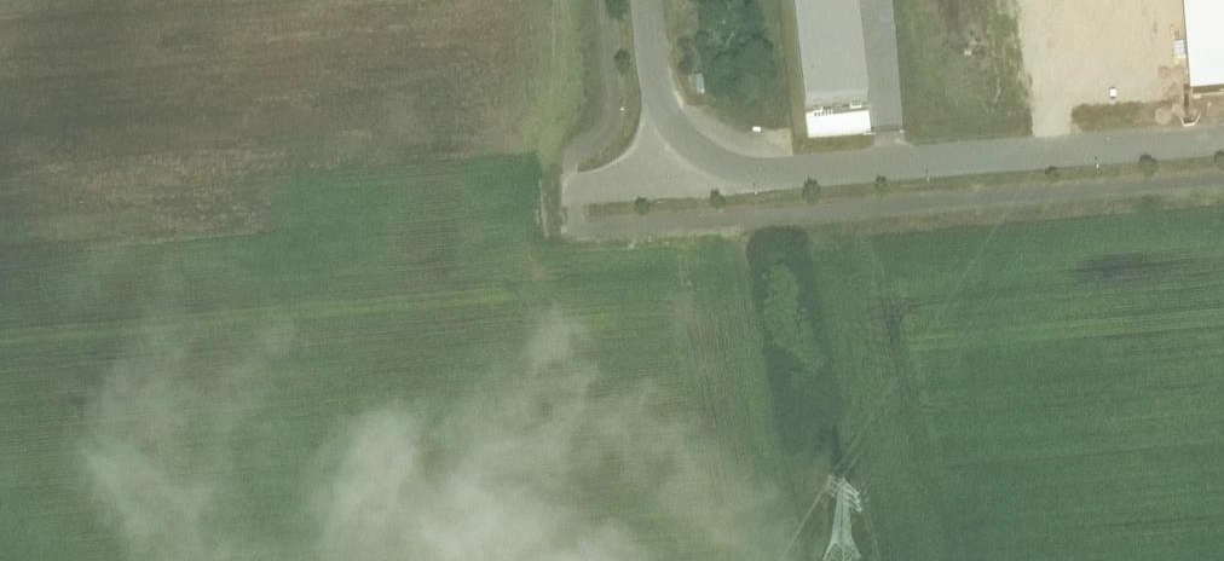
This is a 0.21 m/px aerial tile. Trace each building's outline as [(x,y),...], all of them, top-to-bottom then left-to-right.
[(796,112),(871,105),(860,0),(783,0),(796,112)] [(1223,95),(1223,0),(1186,0),(1194,98),(1223,95)]
